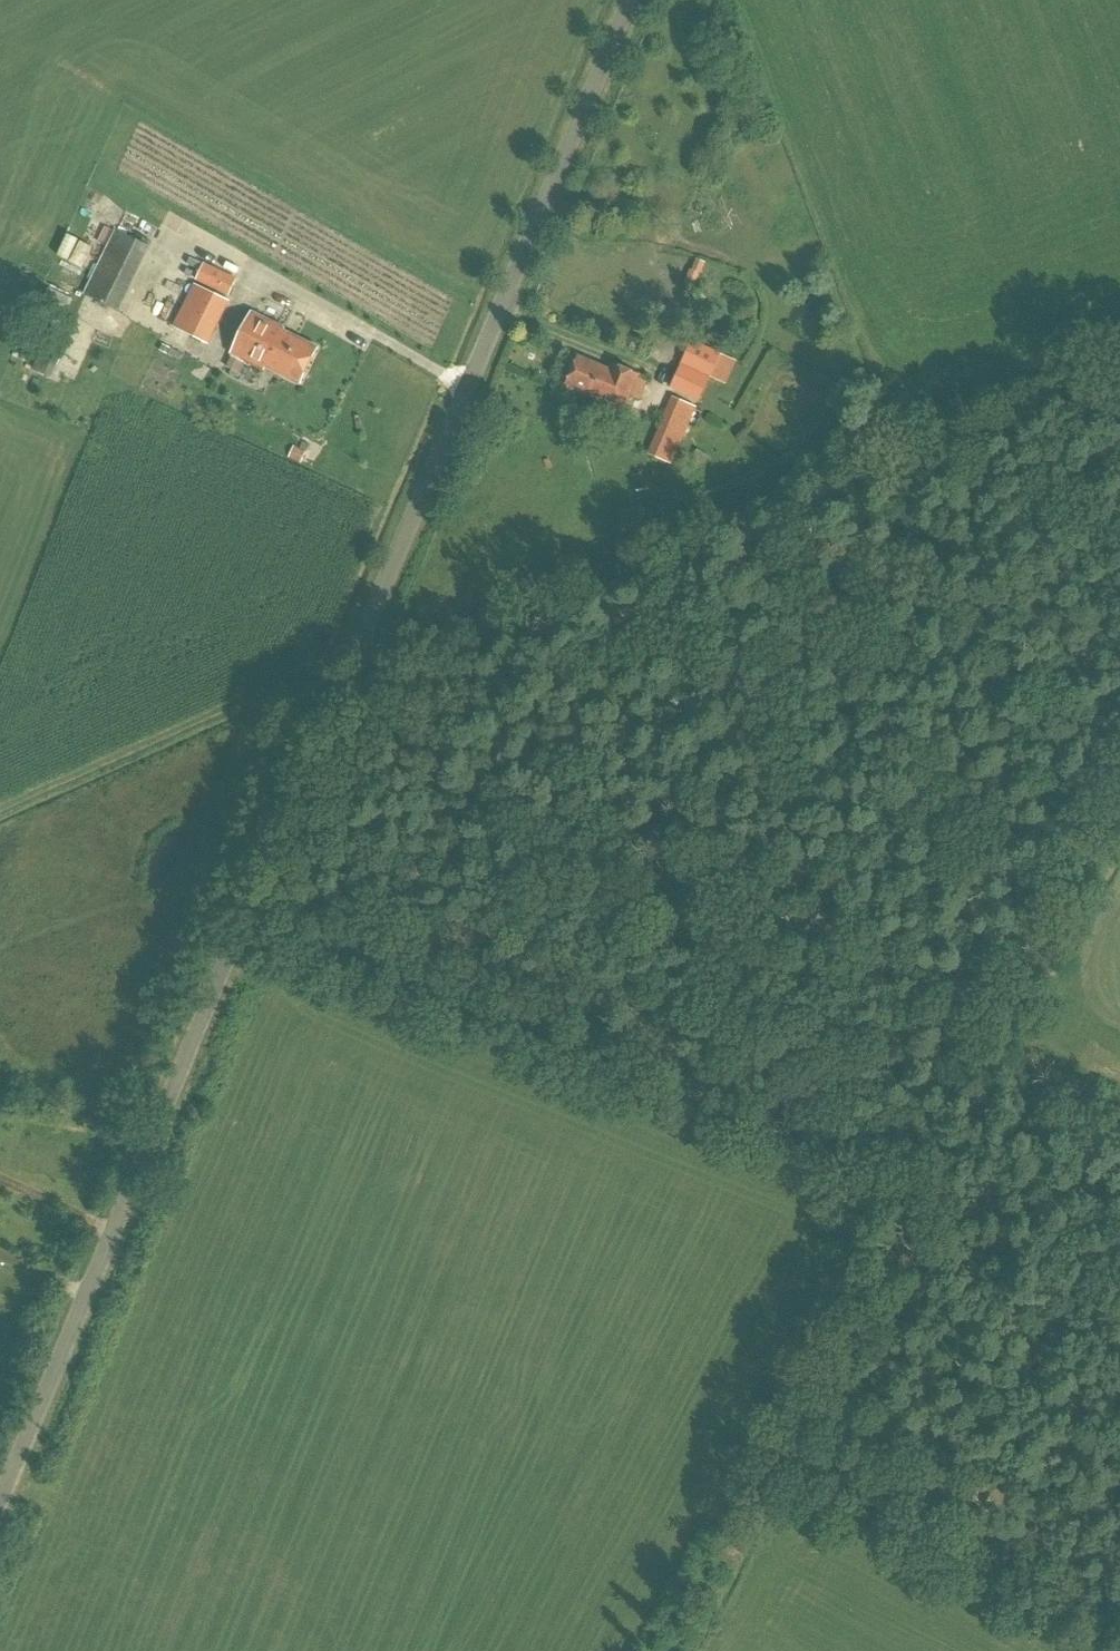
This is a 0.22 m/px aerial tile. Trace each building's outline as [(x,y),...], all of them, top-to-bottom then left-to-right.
[(119,312),(153,247),(116,230),(84,294),(119,312)] [(229,296),(238,279),(204,262),(195,279),(229,296)] [(696,285),(700,273),(692,270),(690,269),(685,281),(696,285)] [(207,345),(228,302),(193,285),(182,308),(173,327),(207,345)] [(300,384),(318,348),(284,331),(285,328),(252,312),(231,354),(264,370),(266,368),(300,384)] [(51,378),(69,337),(51,328),(38,359),(33,369),(51,378)] [(692,340),(670,389),(699,402),(700,401),(708,383),(710,378),(721,353),(692,340)] [(613,371),(579,357),(567,386),(599,399),(598,401),(624,411),(639,376),(616,366),(613,371)] [(672,466),(692,419),(696,408),(673,397),(647,455),(672,466)] [(294,446),(289,458),(302,464),(307,452),(294,446)]
